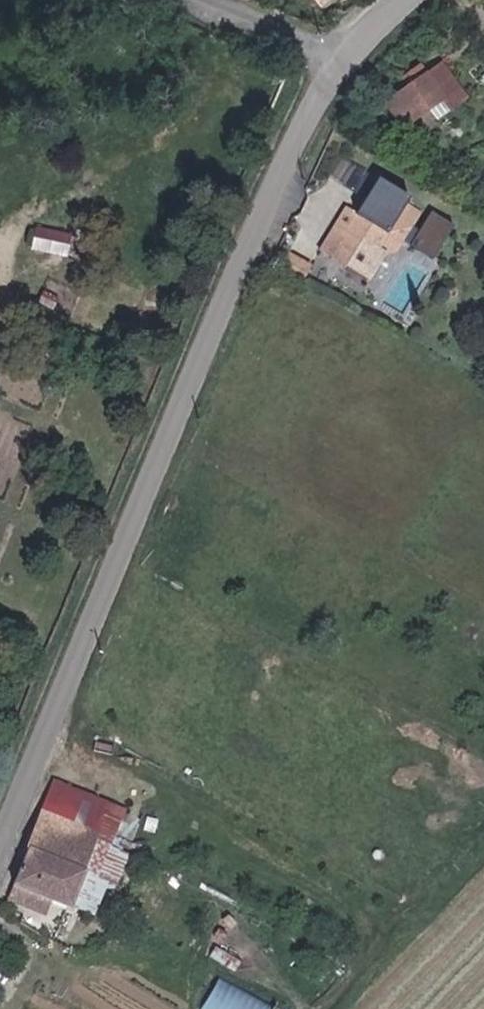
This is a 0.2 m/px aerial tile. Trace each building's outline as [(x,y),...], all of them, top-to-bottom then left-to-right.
[(437,69),(381,106),(395,130),(454,92),(437,69)] [(356,244),(358,253),(373,250),(383,257),(395,253),(412,224),(398,215),(407,201),(375,181),(353,217),(344,211),(333,231),(356,244)] [(431,210),(411,244),(434,257),(454,223),(431,210)] [(36,225),(33,249),(72,253),(75,229),(36,225)] [(353,254),(358,253),(356,244),(333,231),(319,252),(344,267),(353,254)] [(303,282),(311,266),(287,254),(280,270),(303,282)] [(64,899),(95,832),(46,810),(15,877),(64,899)] [(95,832),(64,899),(90,911),(106,876),(118,882),(132,850),(95,832)] [(273,1000),(217,977),(204,1008),(269,1008),(273,1000)]
